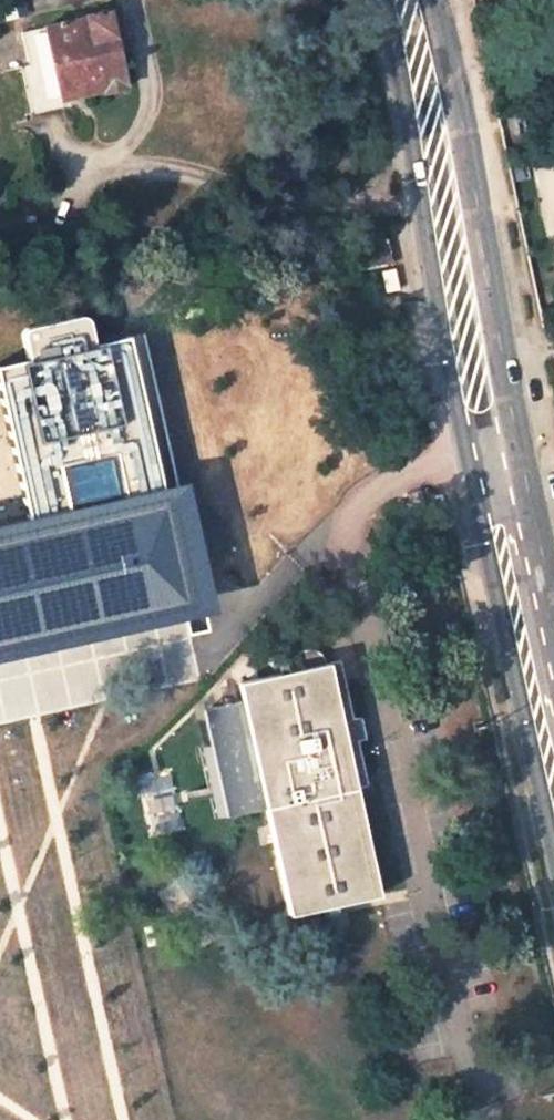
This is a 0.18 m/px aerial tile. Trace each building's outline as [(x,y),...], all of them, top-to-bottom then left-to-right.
[(124,88),(108,14),(24,32),(31,64),(20,67),(31,114),(60,108),(59,103),(124,88)] [(349,246),(355,271),(393,263),(388,237),(349,246)] [(127,336),(93,344),(89,325),(89,324),(89,323),(88,322),(88,321),(88,320),(87,320),(84,316),(28,327),(27,327),(27,328),(26,328),(25,329),(24,329),(25,330),(24,330),(24,331),(24,332),(23,332),(23,333),(23,334),(23,335),(24,335),(28,360),(0,367),(0,391),(26,520),(53,652),(188,622),(127,336)] [(53,652),(26,520),(0,526),(0,664),(53,652)] [(365,786),(339,660),(239,681),(243,700),(223,705),(232,745),(216,749),(232,819),(267,812),(290,913),(375,895),(352,789),(365,786)]
